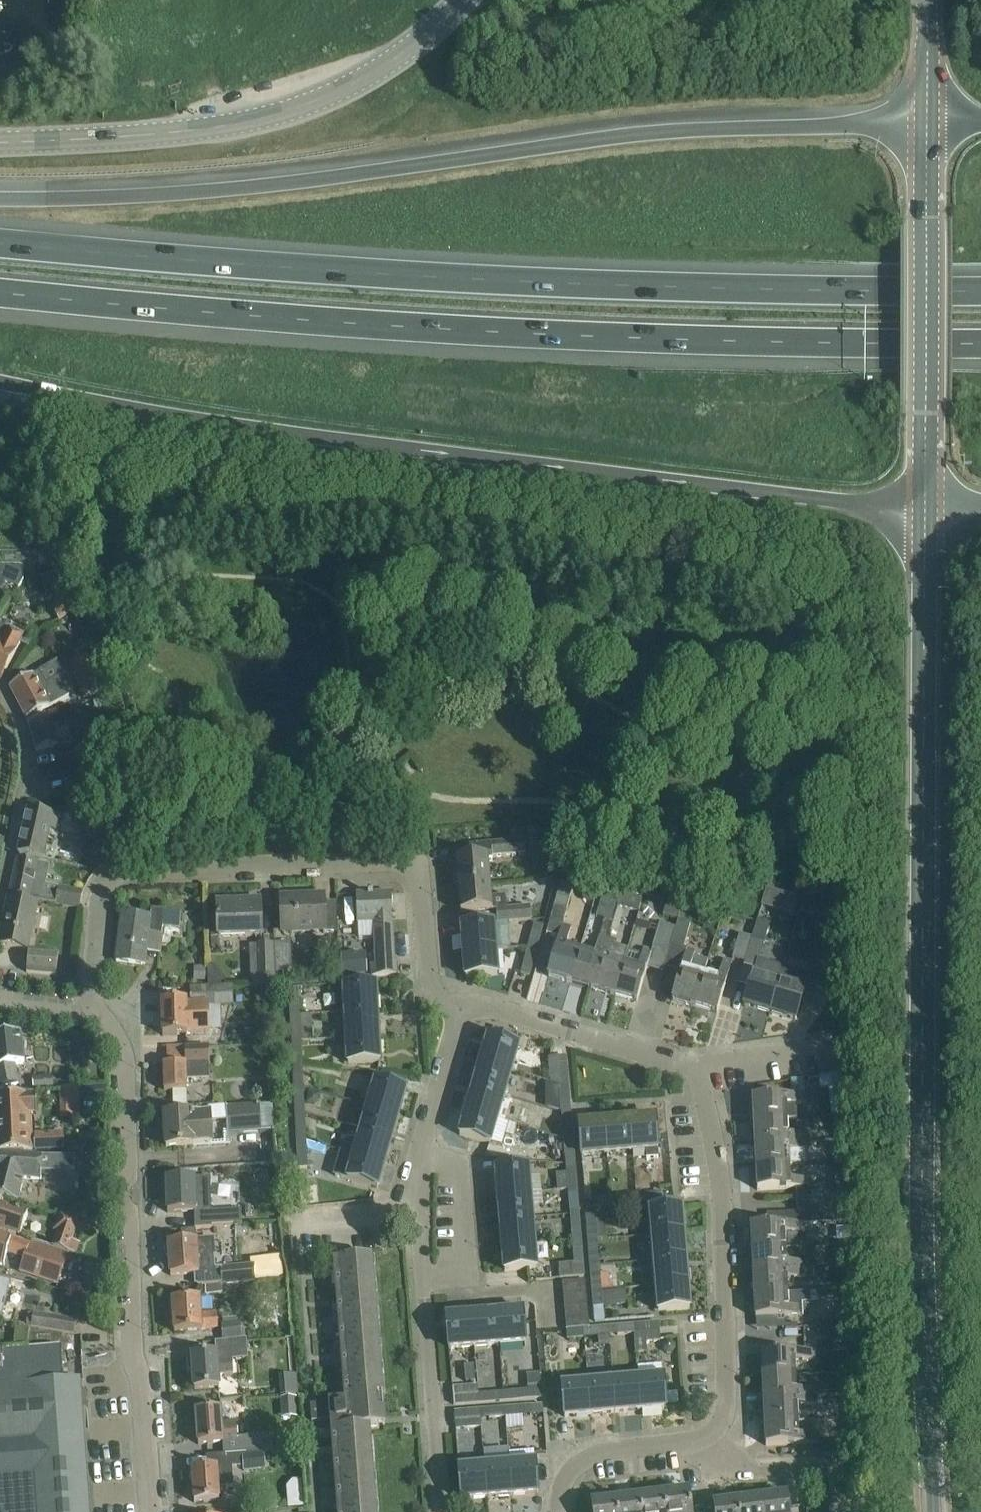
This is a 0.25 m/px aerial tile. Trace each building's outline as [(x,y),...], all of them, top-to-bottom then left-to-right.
[(1,567),(0,567),(0,578),(19,586),(23,579),(23,567),(1,567)] [(73,611),(67,597),(54,604),(59,620),(73,611)] [(0,642),(0,679),(1,679),(20,642),(23,637),(11,631),(4,644),(0,642)] [(23,637),(20,642),(27,646),(32,637),(25,634),(23,637)] [(87,699),(102,694),(90,660),(75,665),(87,699)] [(28,677),(10,687),(27,719),(46,709),(39,694),(50,689),(41,671),(28,677)] [(28,723),(36,751),(55,746),(72,741),(65,718),(74,715),(72,706),(67,708),(48,713),(49,717),(28,723)] [(52,828),(56,829),(56,827),(59,815),(28,808),(18,853),(45,859),(52,828)] [(93,815),(91,836),(102,837),(104,816),(93,815)] [(61,821),(60,829),(78,832),(79,824),(61,821)] [(458,885),(490,883),(488,861),(493,860),(492,856),(525,854),(524,840),(469,845),(470,858),(456,859),(458,885)] [(9,894),(80,908),(83,892),(45,884),(49,864),(17,857),(9,894)] [(570,928),(562,926),(574,883),(562,880),(547,930),(560,934),(548,976),(570,982),(579,951),(565,947),(570,928)] [(491,897),(490,883),(458,885),(461,912),(492,910),(492,908),(496,908),(509,907),(508,896),(491,897)] [(622,892),(619,903),(639,909),(643,898),(622,892)] [(356,895),(357,915),(357,922),(376,921),(377,963),(373,964),(373,976),(399,975),(398,963),(394,963),(391,893),(373,894),(373,893),(368,893),(368,894),(356,895)] [(28,950),(37,904),(8,898),(0,936),(0,944),(28,950)] [(338,932),(337,922),(336,902),(324,903),(323,898),(281,899),(283,932),(325,930),(325,932),(338,932)] [(667,899),(664,910),(678,914),(681,903),(667,899)] [(261,936),(261,920),(260,900),(217,902),(218,920),(218,922),(218,937),(261,936)] [(530,906),(509,907),(496,908),(497,923),(531,921),(530,906)] [(703,908),(700,919),(714,923),(717,912),(703,908)] [(145,965),(146,957),(149,934),(162,935),(164,918),(165,910),(151,909),(150,917),(122,914),(116,961),(145,965)] [(165,910),(164,918),(182,920),(182,912),(165,910)] [(678,916),(676,924),(671,941),(684,944),(691,920),(678,916)] [(671,941),(676,924),(661,920),(654,945),(669,949),(671,941)] [(464,951),(495,949),(493,923),(462,926),(464,951)] [(536,950),(543,925),(534,923),(527,948),(536,950)] [(756,925),(752,938),(744,966),(755,969),(744,1004),(770,1012),(783,968),(758,961),(768,929),(756,925)] [(744,966),(752,938),(741,934),(733,962),(744,966)] [(579,951),(570,982),(592,989),(607,938),(599,936),(593,955),(579,951)] [(614,940),(607,938),(592,989),(614,995),(624,963),(608,959),(614,940)] [(774,939),(773,961),(785,962),(787,940),(774,939)] [(808,975),(783,968),(770,1012),(796,1020),(806,984),(817,988),(827,957),(828,952),(830,947),(818,944),(808,975)] [(257,946),(250,946),(251,986),(259,986),(266,986),(274,985),(273,957),(273,945),(257,946)] [(521,973),(529,975),(536,950),(527,948),(521,973)] [(497,975),(495,949),(464,951),(466,977),(497,975)] [(638,967),(624,963),(614,995),(637,1002),(652,951),(644,949),(638,967)] [(693,1006),(703,974),(689,970),(694,951),(687,949),(672,999),(693,1006)] [(366,952),(342,953),(343,971),(366,970),(366,952)] [(827,957),(817,988),(836,993),(837,954),(828,952),(827,957)] [(58,957),(28,954),(27,972),(57,975),(58,957)] [(703,974),(693,1006),(717,1013),(732,962),(722,959),(717,978),(703,974)] [(194,966),(194,979),(205,980),(205,967),(194,966)] [(345,1012),(377,1011),(375,985),(344,987),(345,1012)] [(202,990),(202,1005),(233,1005),(233,990),(202,990)] [(290,1015),(300,1015),(299,991),(289,991),(290,1015)] [(211,1019),(202,1019),(202,1005),(187,1005),(187,1000),(162,1001),(163,1035),(212,1034),(211,1019)] [(378,1036),(377,1011),(345,1012),(347,1038),(378,1036)] [(311,1014),(300,1015),(290,1015),(292,1041),(302,1040),(301,1022),(311,1021),(311,1014)] [(16,1086),(14,1064),(24,1063),(20,1032),(0,1035),(0,1088),(16,1086)] [(378,1036),(347,1038),(348,1064),(380,1062),(378,1036)] [(488,1037),(481,1061),(511,1070),(518,1046),(488,1037)] [(302,1040),(292,1041),(293,1060),(303,1061),(302,1040)] [(164,1091),(184,1091),(186,1091),(186,1080),(209,1080),(209,1046),(185,1046),(185,1064),(164,1064),(164,1091)] [(559,1084),(568,1084),(566,1056),(549,1058),(551,1082),(559,1084)] [(481,1061),(474,1086),(504,1095),(511,1070),(481,1061)] [(846,1114),(844,1100),(840,1075),(828,1077),(833,1115),(846,1114)] [(52,1076),(33,1077),(33,1089),(53,1088),(52,1076)] [(368,1105),(399,1114),(406,1089),(375,1081),(368,1105)] [(304,1087),(294,1084),(295,1111),(305,1114),(304,1087)] [(570,1107),(568,1084),(559,1084),(561,1108),(570,1107)] [(504,1095),(474,1086),(467,1110),(497,1119),(504,1095)] [(79,1087),(63,1088),(64,1118),(80,1118),(79,1087)] [(310,1089),(307,1100),(314,1102),(320,1098),(321,1092),(310,1089)] [(0,1095),(0,1151),(19,1150),(34,1150),(33,1135),(33,1120),(28,1120),(28,1111),(36,1111),(35,1093),(20,1094),(16,1094),(0,1095)] [(787,1118),(787,1117),(796,1116),(796,1104),(805,1103),(805,1094),(753,1097),(754,1120),(787,1118)] [(166,1148),(186,1147),(194,1146),(225,1144),(225,1134),(260,1131),(259,1105),(208,1108),(208,1115),(192,1115),(192,1114),(164,1116),(166,1148)] [(399,1114),(368,1105),(361,1130),(392,1139),(399,1114)] [(572,1131),(570,1107),(561,1108),(563,1132),(572,1131)] [(497,1119),(467,1110),(460,1135),(490,1144),(497,1119)] [(659,1157),(658,1149),(655,1117),(630,1119),(632,1151),(646,1150),(646,1158),(659,1157)] [(787,1118),(754,1120),(755,1143),(808,1141),(808,1132),(788,1133),(787,1118)] [(845,1118),(833,1118),(834,1134),(846,1133),(845,1118)] [(630,1119),(604,1122),(607,1153),(632,1151),(630,1119)] [(607,1153),(604,1122),(579,1124),(581,1155),(607,1153)] [(361,1130),(354,1154),(385,1163),(392,1139),(361,1130)] [(574,1155),(572,1131),(563,1132),(565,1156),(574,1155)] [(809,1149),(808,1141),(755,1143),(756,1166),(790,1164),(790,1150),(809,1149)] [(385,1163),(354,1154),(342,1151),(335,1176),(377,1188),(385,1163)] [(69,1158),(0,1153),(0,1197),(18,1202),(21,1188),(39,1189),(39,1181),(41,1181),(42,1172),(69,1173),(69,1158)] [(574,1155),(565,1156),(568,1188),(577,1188),(574,1155)] [(791,1177),(790,1164),(756,1166),(757,1190),(811,1187),(810,1176),(791,1177)] [(498,1195),(530,1192),(527,1166),(496,1169),(498,1195)] [(168,1212),(188,1211),(195,1211),(195,1208),(211,1208),(210,1193),(195,1193),(194,1178),(167,1179),(168,1212)] [(822,1199),(846,1198),(846,1184),(822,1185),(822,1199)] [(579,1213),(577,1188),(568,1188),(570,1214),(579,1213)] [(532,1217),(530,1192),(498,1195),(501,1220),(532,1217)] [(636,1195),(637,1204),(660,1202),(659,1193),(636,1195)] [(637,1204),(636,1195),(610,1197),(611,1206),(637,1204)] [(611,1206),(610,1197),(585,1199),(586,1208),(611,1206)] [(846,1198),(822,1199),(823,1211),(847,1210),(846,1198)] [(0,1204),(0,1229),(20,1237),(29,1214),(0,1204)] [(651,1235),(683,1232),(681,1207),(649,1209),(651,1235)] [(212,1211),(212,1226),(241,1225),(241,1210),(212,1211)] [(847,1210),(823,1211),(823,1223),(847,1222),(847,1210)] [(579,1213),(570,1214),(572,1239),(581,1239),(579,1213)] [(54,1229),(58,1231),(53,1246),(75,1254),(79,1242),(73,1240),(80,1222),(60,1214),(54,1229)] [(589,1240),(598,1239),(595,1214),(587,1215),(589,1240)] [(534,1243),(532,1217),(501,1220),(503,1245),(534,1243)] [(752,1249),(785,1247),(784,1233),(803,1232),(803,1222),(751,1225),(752,1249)] [(182,1242),(168,1243),(171,1275),(191,1274),(198,1273),(214,1272),(215,1272),(214,1255),(213,1240),(197,1241),(196,1228),(181,1230),(182,1242)] [(685,1257),(683,1232),(651,1235),(653,1260),(685,1257)] [(48,1251),(0,1235),(0,1263),(5,1263),(9,1252),(25,1257),(20,1271),(58,1284),(67,1257),(48,1251)] [(581,1239),(572,1239),(574,1264),(558,1265),(559,1278),(584,1275),(581,1239)] [(598,1239),(589,1240),(591,1265),(600,1265),(598,1239)] [(536,1268),(534,1243),(503,1245),(505,1271),(536,1268)] [(850,1267),(849,1244),(848,1244),(834,1245),(835,1268),(850,1267)] [(786,1262),(785,1247),(752,1249),(753,1272),(805,1269),(805,1261),(786,1262)] [(335,1288),(371,1285),(374,1285),(373,1268),(370,1268),(369,1258),(372,1258),(372,1257),(333,1260),(335,1272),(340,1272),(341,1285),(335,1286),(335,1288)] [(685,1257),(653,1260),(655,1286),(687,1283),(685,1257)] [(600,1265),(591,1265),(593,1291),(602,1290),(600,1265)] [(266,1267),(267,1280),(280,1279),(279,1266),(266,1267)] [(222,1268),(223,1285),(253,1283),(253,1267),(222,1268)] [(827,1268),(805,1269),(806,1277),(815,1276),(815,1277),(828,1276),(827,1268)] [(806,1277),(805,1269),(753,1272),(754,1294),(787,1292),(787,1278),(806,1277)] [(853,1275),(845,1275),(845,1287),(853,1287),(853,1275)] [(2,1313),(10,1280),(0,1278),(0,1312),(2,1313)] [(564,1294),(587,1292),(586,1280),(563,1282),(564,1294)] [(687,1283),(655,1286),(657,1311),(689,1308),(687,1283)] [(371,1285),(335,1288),(336,1300),(342,1299),(343,1312),(337,1313),(337,1316),(373,1313),(373,1312),(376,1311),(375,1294),(372,1295),(371,1285)] [(205,1286),(206,1297),(223,1297),(222,1286),(205,1286)] [(625,1288),(602,1290),(593,1291),(595,1306),(626,1304),(625,1288)] [(859,1289),(847,1289),(848,1312),(854,1312),(857,1312),(859,1312),(859,1310),(859,1289)] [(808,1291),(787,1292),(754,1294),(756,1318),(801,1316),(801,1302),(809,1302),(808,1291)] [(588,1304),(587,1292),(564,1294),(565,1306),(588,1304)] [(174,1332),(194,1331),(202,1331),(202,1330),(218,1329),(217,1314),(201,1315),(199,1298),(172,1300),(174,1332)] [(315,1313),(314,1301),(303,1302),(304,1314),(315,1313)] [(588,1316),(588,1304),(565,1306),(566,1318),(588,1316)] [(523,1310),(497,1313),(500,1344),(525,1342),(523,1310)] [(77,1321),(57,1317),(34,1312),(31,1325),(74,1334),(77,1321)] [(831,1325),(855,1324),(854,1312),(848,1312),(831,1313),(831,1325)] [(373,1313),(337,1316),(338,1326),(344,1325),(345,1340),(339,1340),(339,1344),(376,1341),(375,1339),(378,1338),(377,1321),(374,1321),(373,1313)] [(500,1344),(497,1313),(472,1315),(474,1346),(500,1344)] [(474,1346),(472,1315),(446,1317),(449,1348),(474,1346)] [(589,1328),(588,1316),(566,1318),(566,1329),(583,1328),(589,1328)] [(635,1324),(636,1333),(637,1355),(648,1355),(647,1341),(659,1340),(658,1322),(635,1324)] [(636,1333),(635,1324),(608,1326),(609,1335),(636,1333)] [(855,1324),(831,1325),(832,1339),(855,1338),(855,1324)] [(223,1326),(223,1340),(241,1339),(241,1325),(223,1326)] [(608,1326),(589,1328),(583,1328),(584,1337),(609,1335),(608,1326)] [(584,1337),(583,1328),(566,1329),(567,1338),(584,1337)] [(856,1350),(855,1338),(832,1339),(833,1351),(856,1350)] [(234,1374),(233,1361),(249,1360),(248,1340),(216,1342),(217,1354),(193,1355),(193,1358),(189,1358),(189,1369),(193,1369),(195,1389),(219,1387),(219,1375),(234,1374)] [(376,1341),(339,1344),(340,1353),(346,1353),(347,1367),(342,1368),(342,1372),(378,1370),(378,1365),(380,1365),(379,1348),(376,1348),(376,1341)] [(664,1353),(668,1356),(673,1356),(676,1352),(675,1347),(672,1344),(667,1344),(664,1348),(664,1353)] [(0,1373),(0,1510),(1,1511),(89,1511),(80,1380),(63,1381),(61,1346),(41,1348),(3,1349),(2,1373),(0,1373)] [(762,1376),(795,1375),(795,1360),(814,1359),(813,1350),(761,1352),(762,1376)] [(475,1383),(474,1365),(466,1365),(467,1383),(475,1383)] [(378,1375),(378,1370),(342,1372),(343,1380),(349,1379),(350,1393),(344,1393),(344,1395),(348,1395),(349,1400),(383,1398),(381,1375),(378,1375)] [(281,1397),(297,1396),(296,1373),(281,1374),(281,1397)] [(528,1389),(519,1390),(520,1399),(542,1397),(540,1373),(527,1374),(528,1389)] [(796,1389),(795,1375),(762,1376),(763,1399),(815,1397),(815,1388),(796,1389)] [(638,1379),(641,1410),(666,1408),(666,1404),(665,1392),(664,1376),(638,1379)] [(641,1410),(638,1379),(613,1381),(615,1412),(641,1410)] [(615,1412),(613,1381),(587,1383),(590,1414),(615,1412)] [(590,1414),(587,1383),(562,1385),(564,1416),(590,1414)] [(479,1402),(479,1394),(478,1386),(453,1388),(454,1404),(479,1402)] [(828,1388),(815,1388),(815,1397),(829,1396),(828,1388)] [(519,1390),(504,1391),(505,1400),(520,1399),(519,1390)] [(505,1400),(504,1391),(479,1394),(479,1402),(505,1400)] [(677,1391),(665,1392),(666,1404),(678,1403),(677,1391)] [(848,1403),(859,1403),(859,1394),(847,1395),(848,1403)] [(815,1397),(763,1399),(765,1422),(798,1420),(797,1406),(815,1405),(815,1397)] [(368,1426),(385,1425),(385,1417),(383,1398),(349,1400),(310,1403),(311,1420),(333,1419),(333,1428),(330,1428),(330,1430),(368,1426)] [(505,1408),(506,1417),(531,1414),(530,1406),(511,1407),(505,1408)] [(505,1408),(481,1410),(481,1418),(506,1417),(505,1408)] [(198,1444),(218,1443),(224,1442),(223,1440),(238,1439),(237,1426),(221,1427),(220,1409),(196,1411),(198,1444)] [(481,1418),(481,1410),(454,1412),(456,1428),(482,1426),(481,1418)] [(798,1420),(765,1422),(766,1445),(819,1443),(818,1434),(798,1435),(798,1420)] [(368,1426),(330,1430),(330,1437),(337,1437),(338,1450),(332,1451),(332,1456),(368,1453),(368,1449),(371,1449),(370,1432),(369,1432),(368,1426)] [(246,1437),(247,1453),(273,1451),(272,1435),(246,1437)] [(244,1466),(244,1457),(243,1453),(216,1455),(217,1466),(192,1468),(192,1473),(190,1474),(191,1481),(193,1482),(195,1502),(214,1500),(219,1500),(218,1488),(234,1487),(233,1473),(232,1467),(244,1466)] [(368,1453),(332,1456),(333,1464),(339,1463),(340,1478),(334,1478),(334,1482),(371,1478),(371,1476),(373,1475),(372,1458),(369,1459),(368,1453)] [(244,1457),(244,1466),(245,1471),(265,1470),(264,1456),(244,1457)] [(510,1464),(512,1495),(538,1493),(535,1462),(510,1464)] [(512,1495),(510,1464),(484,1466),(487,1497),(512,1495)] [(487,1497),(484,1466),(459,1468),(461,1499),(487,1497)] [(371,1478),(334,1482),(335,1491),(342,1490),(343,1506),(336,1506),(336,1508),(373,1504),(373,1503),(375,1502),(374,1485),(371,1485),(371,1478)] [(688,1490),(663,1493),(665,1511),(691,1511),(688,1490)] [(639,1496),(641,1511),(665,1511),(663,1493),(639,1496)] [(763,1511),(789,1511),(786,1494),(761,1497),(763,1511)] [(616,1499),(617,1511),(641,1511),(639,1496),(616,1499)] [(736,1500),(737,1511),(763,1511),(761,1497),(736,1500)] [(616,1499),(592,1502),(593,1511),(617,1511),(616,1499)] [(736,1500),(714,1503),(715,1511),(737,1511),(736,1500)] [(828,1503),(806,1505),(807,1511),(829,1511),(828,1503)]
